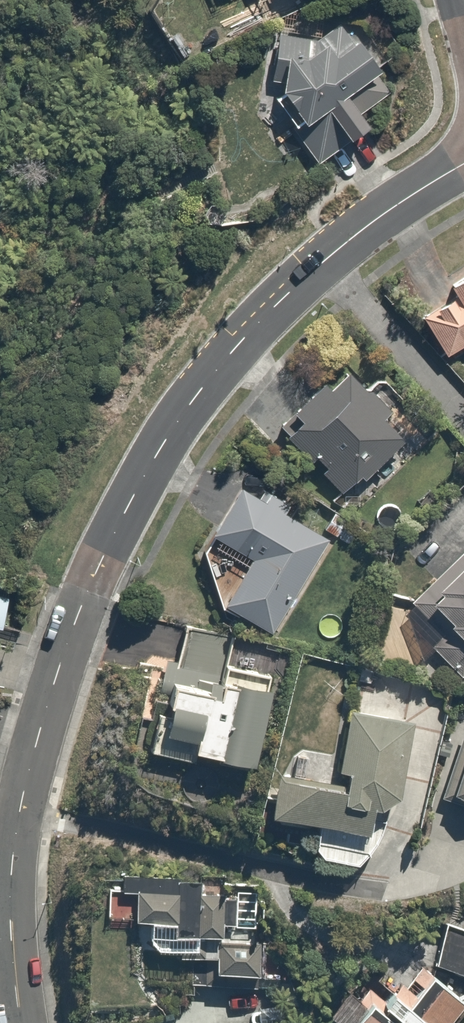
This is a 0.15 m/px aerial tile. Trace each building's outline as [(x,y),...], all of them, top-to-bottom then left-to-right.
[(263,16),(280,9),(277,0),(256,0),(263,16)] [(368,65),(334,20),(276,63),(271,88),(296,122),(288,128),(307,155),(332,136),(338,143),(363,124),(354,112),(378,95),(361,71),(368,65)] [(446,276),(452,286),(410,315),(438,356),(463,338),(463,264),(446,276)] [(309,383),(269,424),(339,494),(397,435),(380,419),(386,414),(355,383),(349,389),(335,374),(318,392),(309,383)] [(229,485),(196,546),(215,597),(272,628),(322,537),(229,485)] [(420,582),(427,591),(420,598),(463,646),(463,546),(462,543),(420,582)] [(3,620),(12,583),(0,581),(0,619),(3,620)] [(244,765),(263,676),(217,666),(213,687),(158,676),(142,753),(172,759),(174,750),(244,765)] [(388,805),(406,715),(343,703),(330,766),(338,768),(334,787),(275,775),(267,813),(364,833),(370,802),(388,805)] [(463,724),(444,790),(463,796),(463,725),(463,724)] [(175,877),(175,889),(125,887),(124,919),(143,920),(142,948),(174,949),(174,960),(195,961),(194,988),(255,991),(256,975),(258,929),(236,928),(238,892),(221,891),(222,870),(195,868),(194,878),(175,877)] [(446,920),(430,959),(463,973),(463,927),(446,920)] [(328,1022),(442,1022),(462,997),(418,963),(399,988),(387,980),(376,995),(364,986),(356,996),(341,985),(318,1015),(328,1022)]
